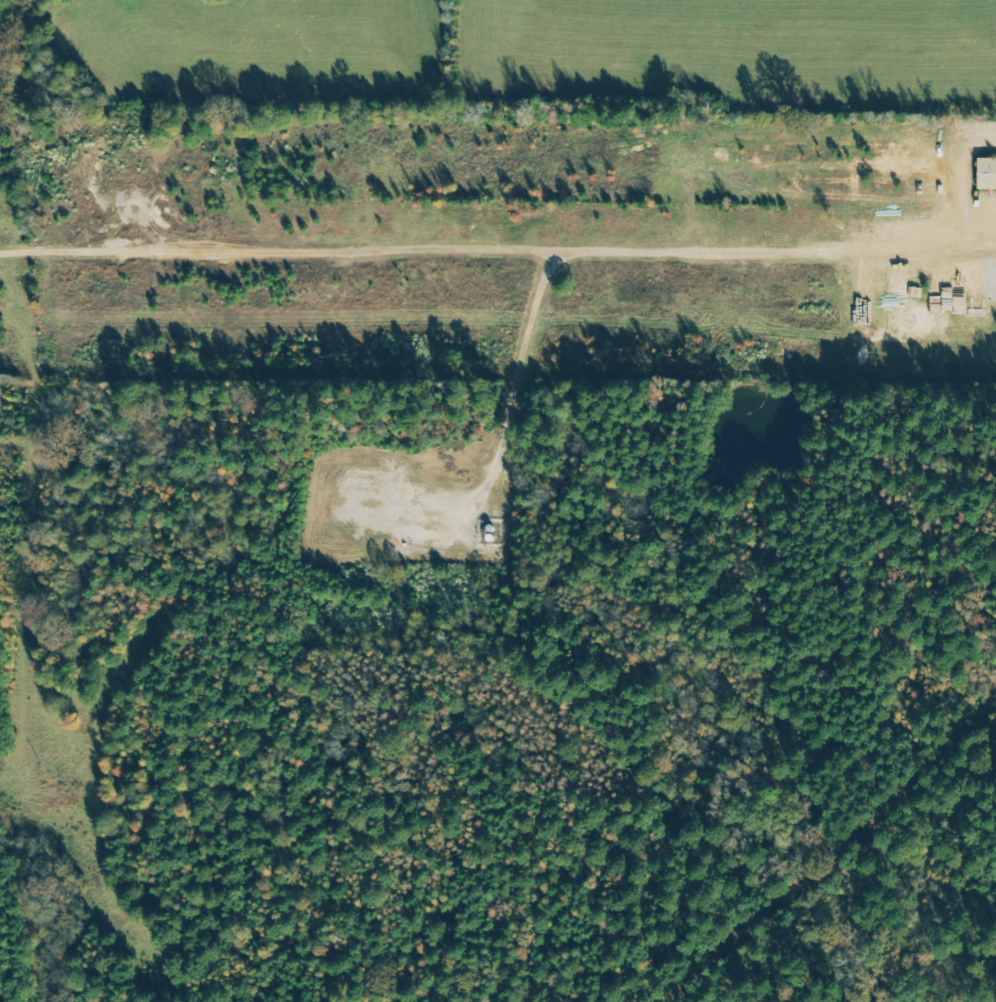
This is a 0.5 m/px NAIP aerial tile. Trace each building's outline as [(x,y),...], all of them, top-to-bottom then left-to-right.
[(995,189),(995,157),(976,157),(975,189),(995,189)]
